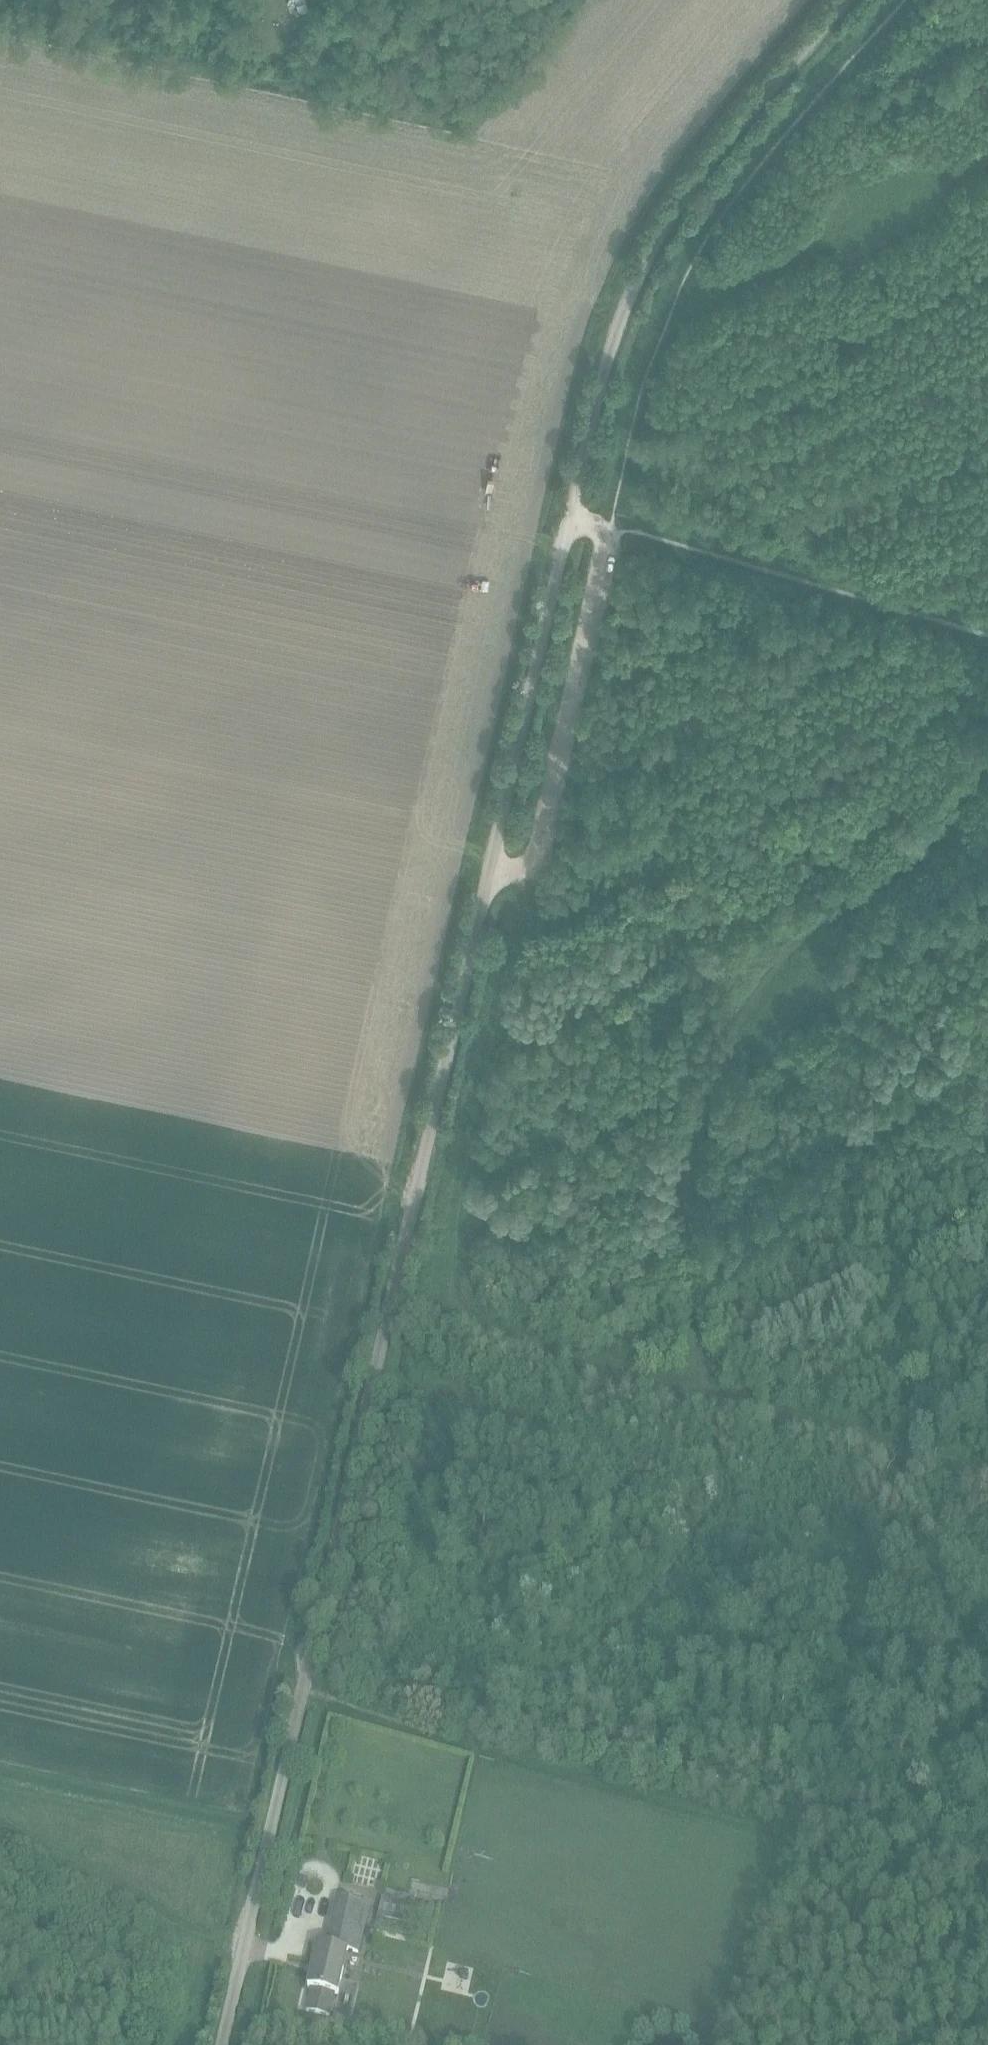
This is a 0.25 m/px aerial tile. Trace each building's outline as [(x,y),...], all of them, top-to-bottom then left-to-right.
[(358,1954),(368,1906),(336,1899),(322,1964),(312,1961),(306,1989),(308,1990),(303,2011),(329,2017),(334,1996),(338,1997),(344,1970),(342,1969),(346,1951),(358,1954)]
